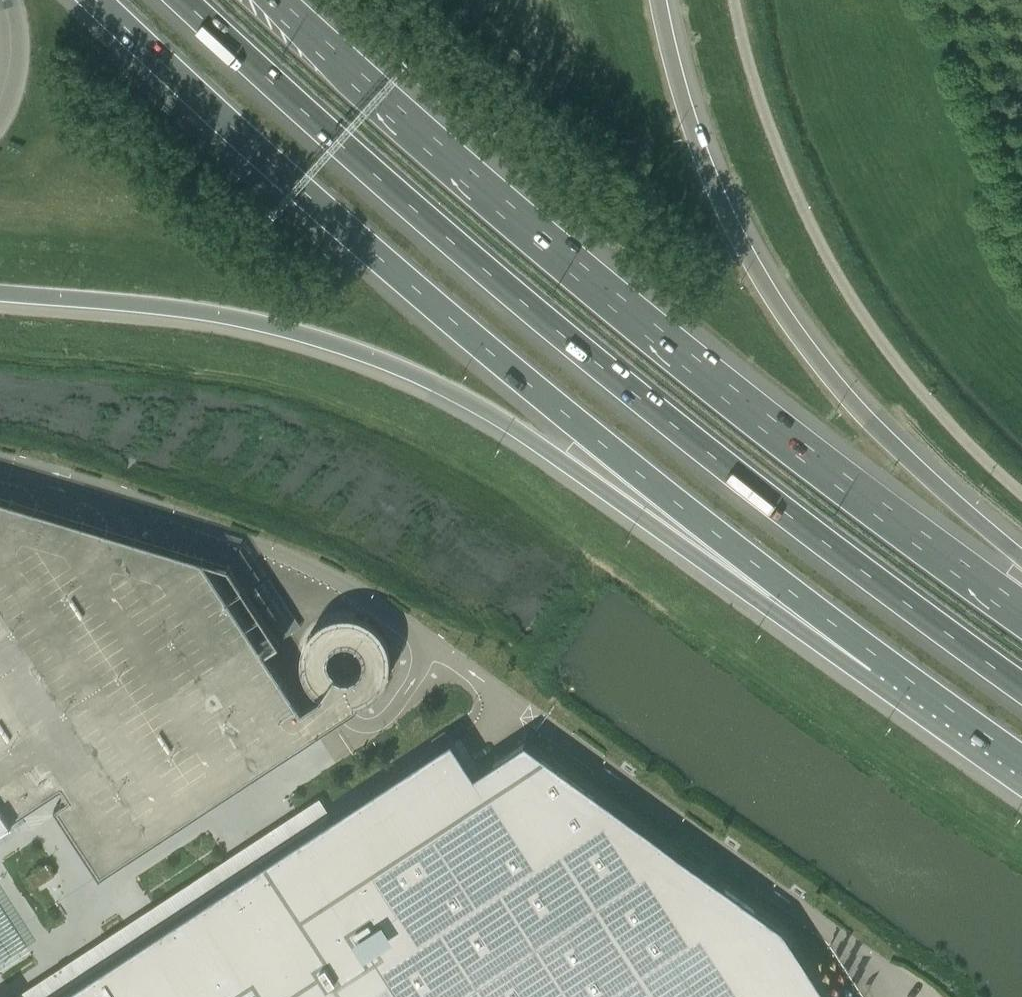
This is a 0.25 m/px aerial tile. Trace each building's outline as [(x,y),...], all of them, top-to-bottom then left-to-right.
[(4,803),(13,818),(35,804),(50,795),(102,869),(195,807),(312,730),(315,729),(342,710),(362,697),(381,686),(390,667),(389,650),(384,636),(372,621),(352,617),(329,629),(321,650),(339,685),(318,698),(239,578),(0,501),(0,806),(4,803)] [(270,578),(252,590),(283,638),(301,626),(270,578)] [(782,928),(525,742),(476,774),(466,760),(451,741),(361,800),(331,819),(59,996),(828,996),(782,928)] [(4,803),(0,806),(0,827),(13,818),(4,803)] [(25,996),(59,996),(331,819),(321,803),(25,996)] [(36,886),(55,875),(47,863),(26,876),(33,888),(36,886)] [(32,955),(0,905),(0,975),(32,955)]
